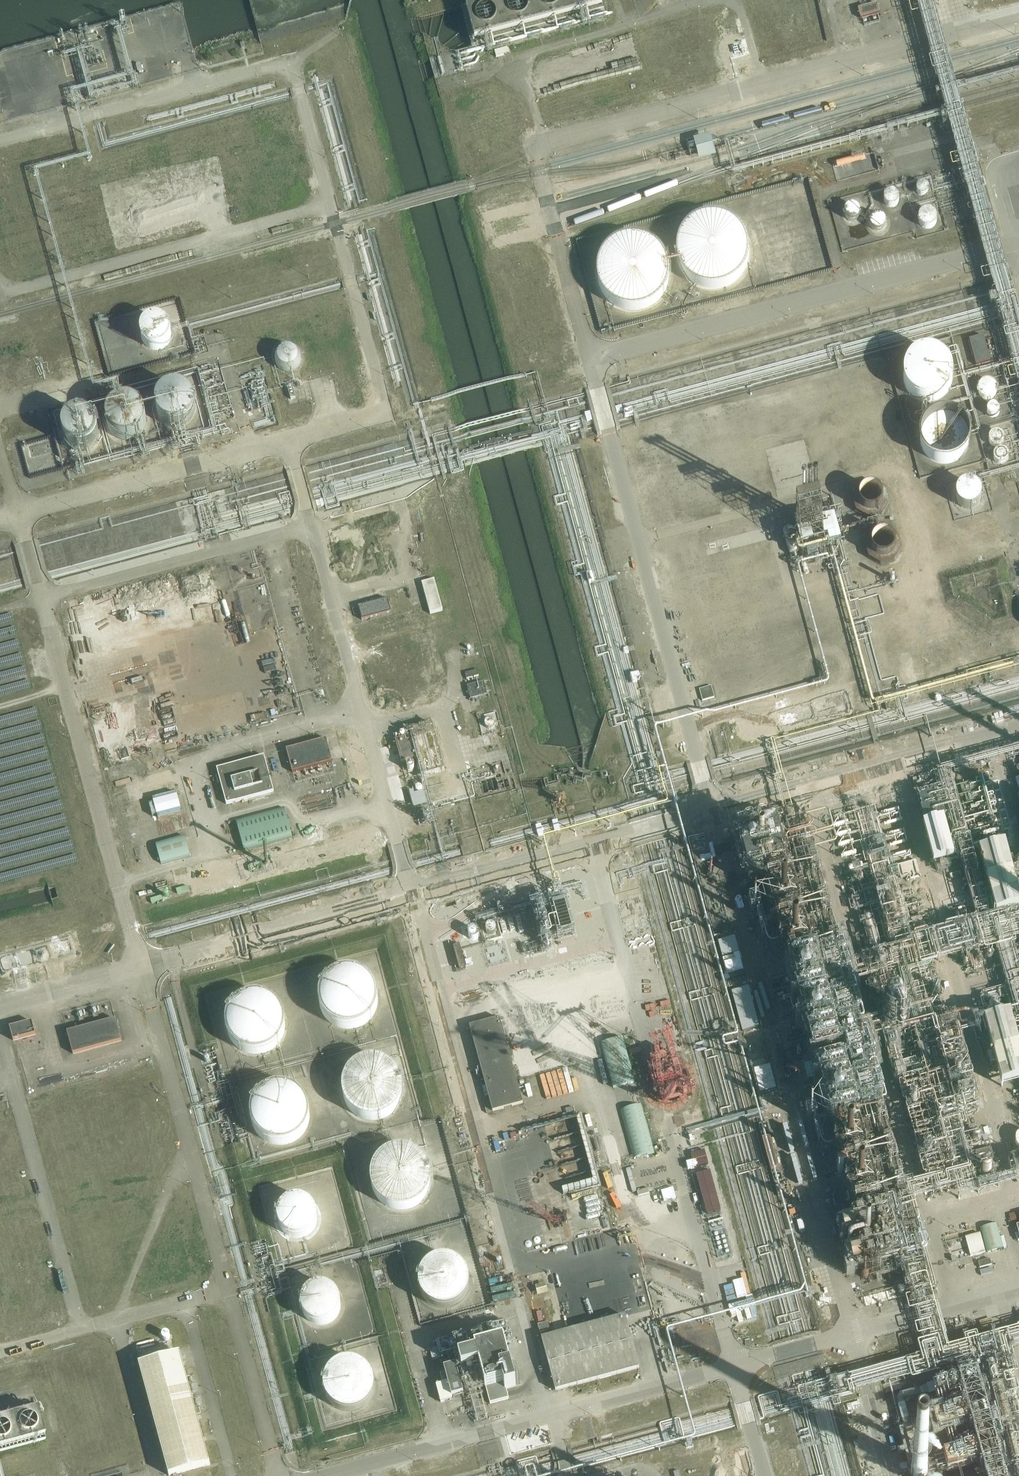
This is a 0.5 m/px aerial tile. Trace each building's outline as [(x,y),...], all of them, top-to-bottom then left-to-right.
[(464,13),(473,47),(602,12),(598,0),(513,0),(464,13)] [(877,3),(858,9),(860,18),(879,13),(877,3)] [(502,48),(494,50),(496,57),(504,54),(502,48)] [(836,169),(838,169),(863,162),(864,161),(865,159),(864,157),(861,156),(836,163),(834,164),(834,167),(836,169)] [(923,197),(926,195),(928,193),(928,191),(928,188),(926,186),(923,184),(920,185),(917,187),(916,190),(916,193),(919,196),(923,197)] [(884,198),(884,202),(885,205),(888,207),(892,208),(896,206),(898,203),(898,199),(896,196),(893,194),(889,193),(886,195),(884,198)] [(838,213),(840,217),(843,221),(847,224),(852,224),(857,222),(860,219),(862,215),(863,210),(861,205),(857,202),(853,200),(848,200),(844,202),(841,205),(839,208),(838,213)] [(918,217),(917,221),(918,225),(921,228),(925,230),(930,229),(933,227),(935,224),(936,220),(935,216),(932,214),(929,212),(925,211),(921,213),(918,217)] [(689,226),(686,229),(683,232),(681,236),(679,239),(678,244),(677,248),(677,252),(677,256),(677,260),(679,265),(680,269),(682,273),(685,277),(689,280),(693,283),(696,285),(700,287),(704,288),(708,289),(713,289),(718,289),(725,287),(730,285),(733,283),(737,280),(740,277),(742,274),(745,270),(747,266),(748,262),(749,257),(749,253),(749,248),(748,243),(747,238),(743,232),(739,227),(734,223),(730,221),(725,218),(719,217),(714,216),(709,217),(703,218),(698,220),(694,222),(689,226)] [(872,222),(871,226),(873,230),(876,233),(880,233),(884,231),(886,227),(886,224),(884,221),(882,218),(878,218),(874,219),(872,222)] [(606,299),(610,302),(613,305),(618,307),(624,310),(629,311),(635,311),(639,310),(644,309),(649,307),(654,305),(657,302),(661,298),(664,294),(666,289),(668,284),(669,280),(670,275),(669,269),(668,265),(667,260),(665,257),(663,253),(660,250),(657,246),(656,246),(653,244),(648,241),(645,240),(640,239),(635,238),(631,238),(626,239),(621,240),(617,242),(614,243),(610,246),(607,249),(604,253),(602,256),(600,261),(598,265),(597,269),(597,274),(597,278),(598,283),(599,288),(600,288),(601,292),(603,295),(606,299)] [(165,347),(166,346),(168,343),(170,339),(171,335),(171,332),(170,328),(168,325),(165,322),(162,320),(158,319),(154,319),(150,320),(147,322),(145,324),(143,327),(141,330),(140,334),(141,338),(143,342),(144,344),(146,346),(150,348),(154,350),(159,349),(162,348),(165,347)] [(976,365),(990,361),(983,336),(969,340),(976,365)] [(901,374),(901,381),(903,388),(907,394),(913,398),(919,401),(926,402),(933,401),(940,398),(945,393),(949,387),(951,380),(950,373),(948,366),(944,360),(939,356),(932,353),(925,352),(918,354),(912,357),(907,361),(903,367),(901,374)] [(276,368),(279,372),(283,374),(288,374),(293,372),(296,368),(296,364),(295,359),(292,356),(287,354),(283,354),(279,356),(277,360),(276,364),(276,368)] [(978,387),(977,391),(978,395),(981,398),(985,399),(989,399),(992,397),(994,393),(995,389),(993,385),(990,383),(986,382),(983,382),(980,384),(978,387)] [(170,389),(166,391),(163,393),(161,396),(159,398),(157,403),(156,406),(156,409),(157,413),(158,416),(159,419),(163,423),(166,426),(169,427),(171,428),(177,428),(182,427),(187,425),(190,422),(193,418),(195,413),(196,409),(195,404),(193,398),(190,394),(188,392),(185,391),(181,389),(178,389),(175,388),(170,389)] [(147,424),(147,420),(147,416),(145,412),(143,408),(141,405),(137,403),(134,401),(130,400),(127,400),(122,401),(119,402),(116,404),(113,406),(111,408),(109,412),(108,416),(107,420),(108,424),(109,428),(111,431),(114,434),(117,437),(121,439),(125,440),(128,440),(132,439),(135,438),(139,436),(141,434),(143,431),(145,428),(147,424)] [(986,412),(987,415),(990,417),(993,418),(996,417),(998,414),(998,411),(997,409),(995,407),(992,406),(989,407),(987,409),(986,412)] [(292,418),(298,416),(296,409),(289,412),(292,418)] [(99,437),(99,433),(99,430),(98,426),(96,423),(94,420),(91,418),(89,416),(86,415),(81,414),(78,414),(74,416),(71,417),(67,420),(65,422),(64,425),(63,429),(62,432),(63,436),(63,439),(65,442),(67,445),(70,447),(73,449),(77,451),(79,451),(84,451),(87,450),(91,448),(93,446),(96,444),(98,440),(99,437)] [(919,435),(918,443),(920,449),(924,455),(929,460),(935,463),(942,465),(949,464),(955,462),(961,458),(965,452),(968,446),(969,439),(967,432),(965,426),(960,421),(954,417),(947,415),(939,415),(932,417),(926,422),(921,428),(919,435)] [(990,444),(993,446),(997,446),(1000,444),(1002,440),(1002,436),(1000,434),(997,432),(994,432),(991,433),(988,436),(988,440),(990,444)] [(994,454),(993,458),(994,461),(998,464),(1002,464),(1005,462),(1007,459),(1007,456),(1006,453),(1003,451),(1000,450),(996,451),(994,454)] [(864,502),(881,489),(867,471),(850,485),(864,502)] [(955,504),(957,508),(961,512),(967,513),(972,513),(977,509),(980,505),(980,500),(979,495),(977,491),(973,489),(968,488),(963,488),(959,491),(956,495),(955,499),(955,504)] [(819,536),(834,532),(828,507),(813,511),(819,536)] [(791,523),(795,536),(806,533),(802,519),(791,523)] [(864,526),(874,552),(899,543),(893,527),(886,529),(883,519),(864,526)] [(257,576),(259,589),(266,588),(264,575),(257,576)] [(251,578),(240,580),(242,592),(253,590),(251,578)] [(430,614),(442,610),(434,580),(421,583),(430,614)] [(238,592),(232,594),(234,606),(240,605),(238,592)] [(362,619),(390,612),(387,599),(358,607),(362,619)] [(466,679),(478,675),(477,670),(465,673),(466,679)] [(470,699),(487,695),(483,681),(467,686),(470,699)] [(699,689),(703,701),(715,697),(711,686),(699,689)] [(277,714),(286,710),(284,705),(275,709),(277,714)] [(484,718),(492,718),(491,709),(484,710),(484,718)] [(444,770),(431,723),(410,729),(413,743),(406,745),(405,738),(395,740),(401,762),(418,758),(423,776),(444,770)] [(292,773),(332,762),(326,740),(286,750),(292,773)] [(226,804),(273,791),(264,756),(216,769),(226,804)] [(154,772),(147,773),(147,775),(171,773),(170,763),(153,765),(154,772)] [(177,792),(171,771),(147,778),(153,799),(177,792)] [(412,796),(425,793),(422,781),(409,784),(412,796)] [(154,801),(160,826),(184,819),(178,795),(154,801)] [(833,1210),(848,1267),(922,1247),(800,799),(777,805),(731,818),(747,879),(766,874),(787,952),(765,958),(774,990),(796,984),(855,1204),(833,1210)] [(285,808),(236,821),(241,840),(244,851),(293,838),(285,808)] [(933,865),(954,859),(943,821),(922,827),(933,865)] [(161,864),(190,856),(184,836),(155,844),(161,864)] [(1018,909),(1018,902),(1004,847),(978,854),(995,916),(1018,909)] [(215,850),(205,853),(211,877),(221,875),(215,850)] [(417,859),(427,856),(425,851),(416,853),(417,859)] [(499,1018),(469,1026),(488,1096),(482,1098),(486,1113),(492,1112),(522,1104),(512,1065),(511,1060),(505,1040),(509,1039),(510,1041),(563,1026),(530,907),(471,923),(477,947),(512,937),(532,1009),(503,1017),(504,1018),(500,1019),(499,1018)] [(720,936),(726,954),(742,949),(737,931),(720,936)] [(378,1002),(379,996),(378,990),(377,984),(373,978),(370,974),(364,970),(360,967),(353,965),(348,965),(342,965),(337,966),(331,969),(326,973),(322,978),(318,984),(317,989),(316,995),(316,1001),(318,1008),(322,1014),(325,1018),(330,1022),(335,1025),(341,1027),(347,1027),(354,1027),(360,1025),(364,1022),(370,1018),(373,1014),(376,1008),(378,1002)] [(284,1029),(285,1024),(284,1018),(282,1012),(280,1007),(276,1002),(272,999),(266,996),(261,994),(256,993),(251,994),(245,995),(240,997),(234,1002),(230,1006),(227,1012),(225,1017),(225,1023),(225,1029),(227,1035),(230,1040),(233,1045),(238,1049),(244,1052),(249,1053),(255,1054),(260,1053),(266,1052),(271,1049),(276,1045),(279,1041),(282,1036),(284,1029)] [(1018,1082),(1018,1051),(1009,1015),(984,1022),(1001,1087),(1018,1082)] [(73,1054),(121,1041),(115,1019),(67,1032),(73,1054)] [(803,1035),(789,1039),(795,1060),(808,1056),(803,1035)] [(613,1088),(634,1082),(623,1038),(601,1043),(613,1088)] [(533,1043),(516,1047),(519,1057),(535,1053),(533,1043)] [(404,1095),(405,1088),(404,1081),(402,1076),(400,1071),(396,1066),(391,1062),(385,1059),(379,1057),(374,1056),(367,1057),(360,1059),(356,1061),(351,1065),(346,1070),(343,1076),(342,1081),(341,1087),(341,1094),(343,1100),(346,1105),(350,1110),(355,1114),(360,1117),(367,1119),(372,1120),(379,1119),(385,1117),(390,1114),(396,1110),(400,1105),(402,1100),(404,1095)] [(757,1068),(767,1064),(764,1057),(755,1061),(757,1068)] [(309,1119),(310,1113),(309,1107),(308,1102),(304,1096),(301,1092),(298,1089),(295,1087),(291,1085),(285,1083),(280,1082),(273,1083),(267,1085),(263,1087),(258,1091),(254,1095),(251,1101),(249,1107),(249,1112),(249,1118),(250,1123),(253,1129),(256,1133),(260,1137),(266,1141),(271,1142),(278,1143),(283,1143),(289,1142),(295,1139),(300,1136),(303,1131),(305,1129),(307,1125),(309,1119)] [(633,1159),(654,1153),(640,1105),(619,1111),(633,1159)] [(770,1137),(761,1139),(770,1170),(778,1168),(770,1137)] [(836,1150),(833,1151),(830,1138),(820,1140),(822,1153),(828,1152),(829,1159),(837,1157),(836,1150)] [(431,1184),(432,1178),(432,1172),(431,1169),(429,1165),(428,1162),(426,1159),(422,1155),(418,1151),(412,1148),(407,1146),(401,1146),(395,1146),(388,1148),(382,1151),(378,1155),(374,1159),(371,1164),(369,1170),(368,1177),(369,1184),(371,1189),(374,1195),(377,1200),(382,1204),(388,1207),(394,1209),(399,1209),(406,1209),(413,1207),(418,1204),(423,1200),(427,1194),(430,1189),(431,1184)] [(711,1170),(696,1174),(707,1214),(721,1210),(711,1170)] [(561,1180),(563,1187),(597,1179),(595,1172),(561,1180)] [(784,1183),(782,1175),(775,1177),(777,1185),(784,1183)] [(277,1219),(279,1225),(282,1230),(287,1234),(293,1237),(300,1237),(306,1235),(312,1231),(315,1226),(317,1219),(317,1213),(315,1207),(311,1203),(306,1199),(301,1197),(294,1197),(289,1199),(283,1202),(280,1207),(277,1213),(277,1219)] [(603,1223),(609,1222),(606,1198),(600,1198),(603,1223)] [(1013,1218),(1018,1216),(1018,1209),(1018,1205),(1009,1208),(1013,1218)] [(1003,1248),(997,1223),(980,1228),(987,1252),(1003,1248)] [(985,1252),(980,1233),(966,1237),(971,1256),(985,1252)] [(424,1294),(428,1299),(434,1303),(441,1306),(449,1306),(456,1304),(462,1300),(467,1294),(470,1288),(471,1281),(470,1274),(467,1268),(463,1263),(458,1259),(451,1256),(445,1256),(438,1257),(431,1260),(426,1265),(422,1272),(420,1279),(421,1286),(424,1294)] [(538,1289),(548,1286),(546,1276),(535,1279),(538,1289)] [(303,1311),(306,1317),(310,1321),(316,1324),(323,1325),(329,1323),(334,1319),(338,1314),(340,1308),(340,1302),(339,1297),(336,1292),(332,1289),(327,1286),(321,1286),(316,1286),(310,1289),(305,1293),(302,1299),(301,1305),(303,1311)] [(556,1391),(639,1369),(625,1316),(542,1338),(556,1391)] [(168,1329),(167,1322),(160,1323),(161,1330),(168,1329)] [(471,1339),(453,1339),(453,1351),(471,1351),(471,1339)] [(430,1342),(433,1353),(440,1351),(438,1340),(430,1342)] [(516,1387),(503,1341),(475,1348),(476,1352),(459,1357),(462,1369),(480,1364),(490,1404),(509,1399),(506,1389),(516,1387)] [(904,1452),(911,1475),(1018,1475),(1018,1398),(1006,1346),(925,1367),(929,1382),(895,1390),(911,1450),(904,1452)] [(169,1475),(210,1464),(180,1353),(139,1364),(169,1475)] [(325,1385),(326,1392),(330,1398),(335,1403),(342,1407),(349,1408),(356,1407),(363,1404),(369,1399),(372,1393),(374,1386),(374,1379),(371,1372),(367,1366),(361,1362),(354,1359),(348,1359),(341,1360),(336,1363),(331,1367),(327,1373),(325,1379),(325,1385)] [(441,1402),(453,1399),(452,1396),(464,1393),(456,1365),(444,1368),(448,1382),(436,1385),(441,1402)] [(45,1438),(36,1405),(0,1415),(0,1451),(45,1438)]
